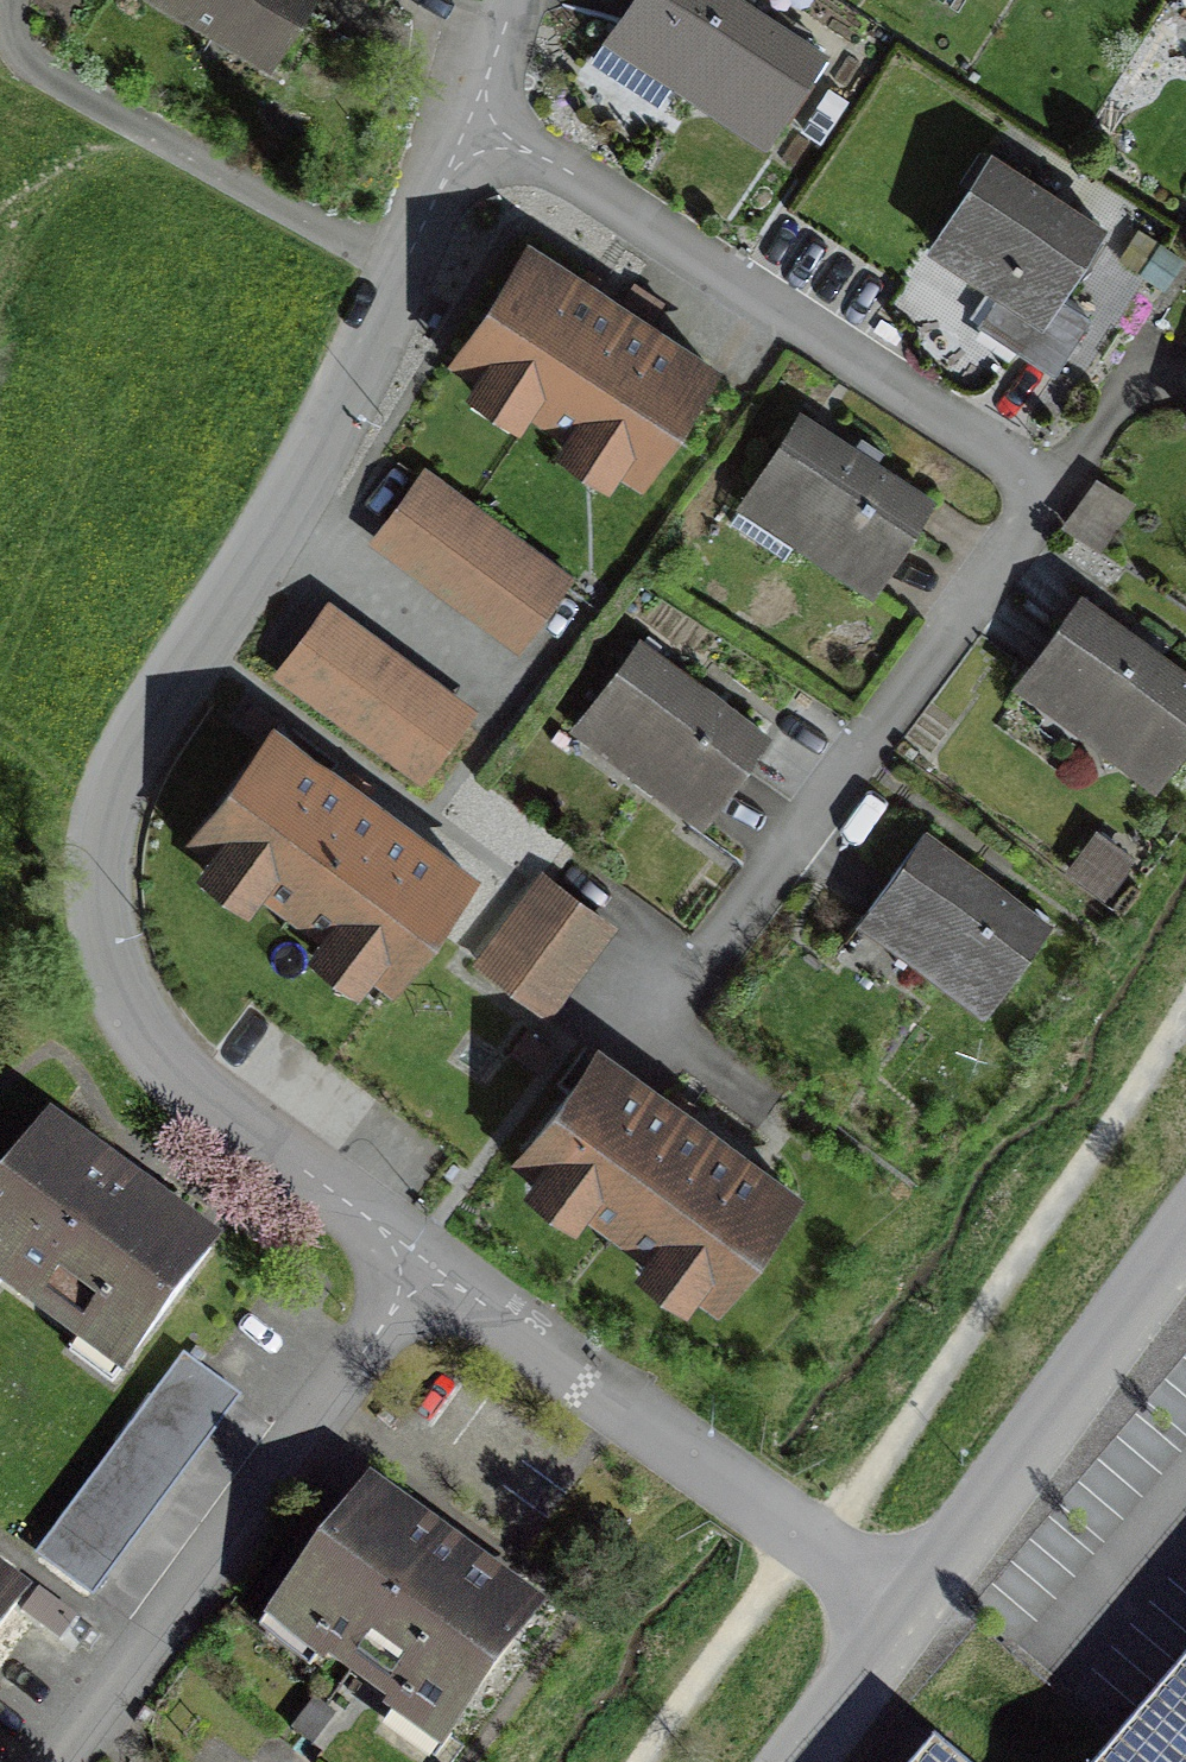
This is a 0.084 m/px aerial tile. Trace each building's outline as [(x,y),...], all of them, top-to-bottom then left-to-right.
[(265,64),(303,0),(158,0),(265,64)] [(609,39),(763,140),(818,56),(732,0),(635,0),(609,39)] [(990,162),(932,252),(998,295),(980,324),(1055,372),(1089,320),(1059,300),(1102,234),(990,162)] [(707,373),(527,256),(455,366),(634,484),(707,373)] [(799,421),(732,519),(787,555),(799,537),(873,586),(927,507),(799,421)] [(423,477),(376,541),(518,645),(565,582),(423,477)] [(1017,687),(1149,787),(1185,738),(1185,682),(1081,603),(1017,687)] [(322,616),(276,679),(418,781),(464,719),(322,616)] [(638,649),(574,735),(696,824),(759,738),(638,649)] [(273,737),(191,845),(384,990),(466,881),(273,737)] [(1041,934),(918,844),(860,922),(983,1013),(1041,934)] [(604,932),(540,884),(482,958),(546,1007),(604,932)] [(595,1059),(516,1166),(712,1310),(791,1204),(595,1059)] [(0,1198),(0,1290),(117,1374),(206,1251),(46,1135),(0,1198)] [(111,1457),(165,1496),(236,1399),(183,1360),(111,1457)] [(165,1496),(111,1457),(35,1558),(88,1597),(165,1496)] [(534,1619),(368,1498),(272,1628),(438,1750),(534,1619)] [(17,1604),(0,1592),(0,1627),(17,1604)] [(1108,1761),(1185,1761),(1185,1670),(1108,1761)] [(933,1750),(923,1761),(947,1761),(933,1750)]
